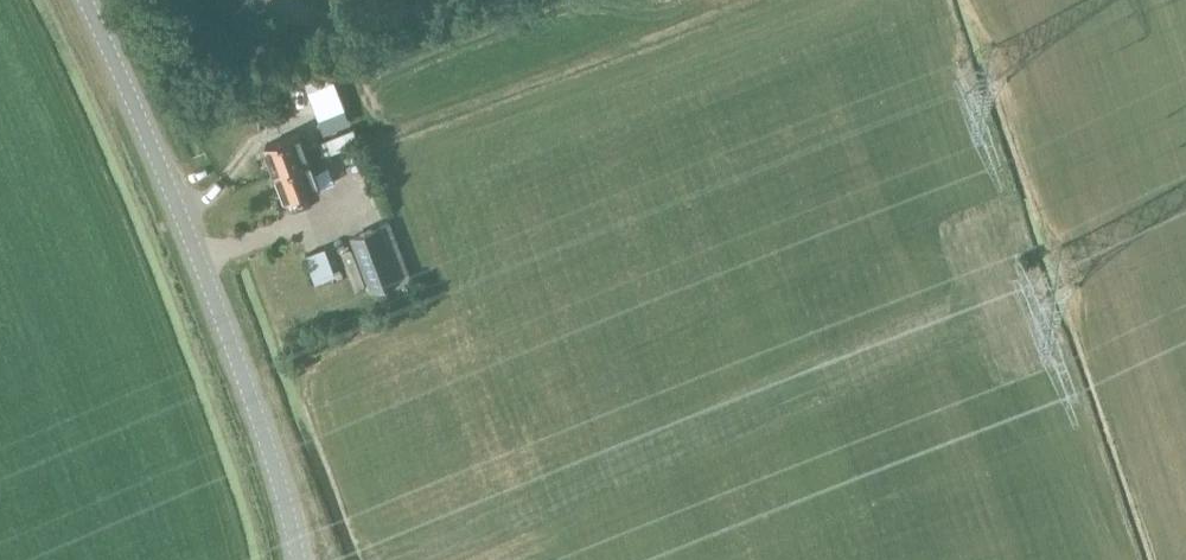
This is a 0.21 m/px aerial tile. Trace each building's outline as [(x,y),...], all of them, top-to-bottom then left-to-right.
[(318,118),(345,108),(335,80),(308,90),(318,118)] [(275,173),(324,154),(357,141),(352,128),(318,141),(319,143),(304,147),(298,132),(265,145),(275,173)] [(324,154),(275,173),(285,200),(335,182),(324,154)] [(371,290),(400,279),(380,226),(351,237),(371,290)]
